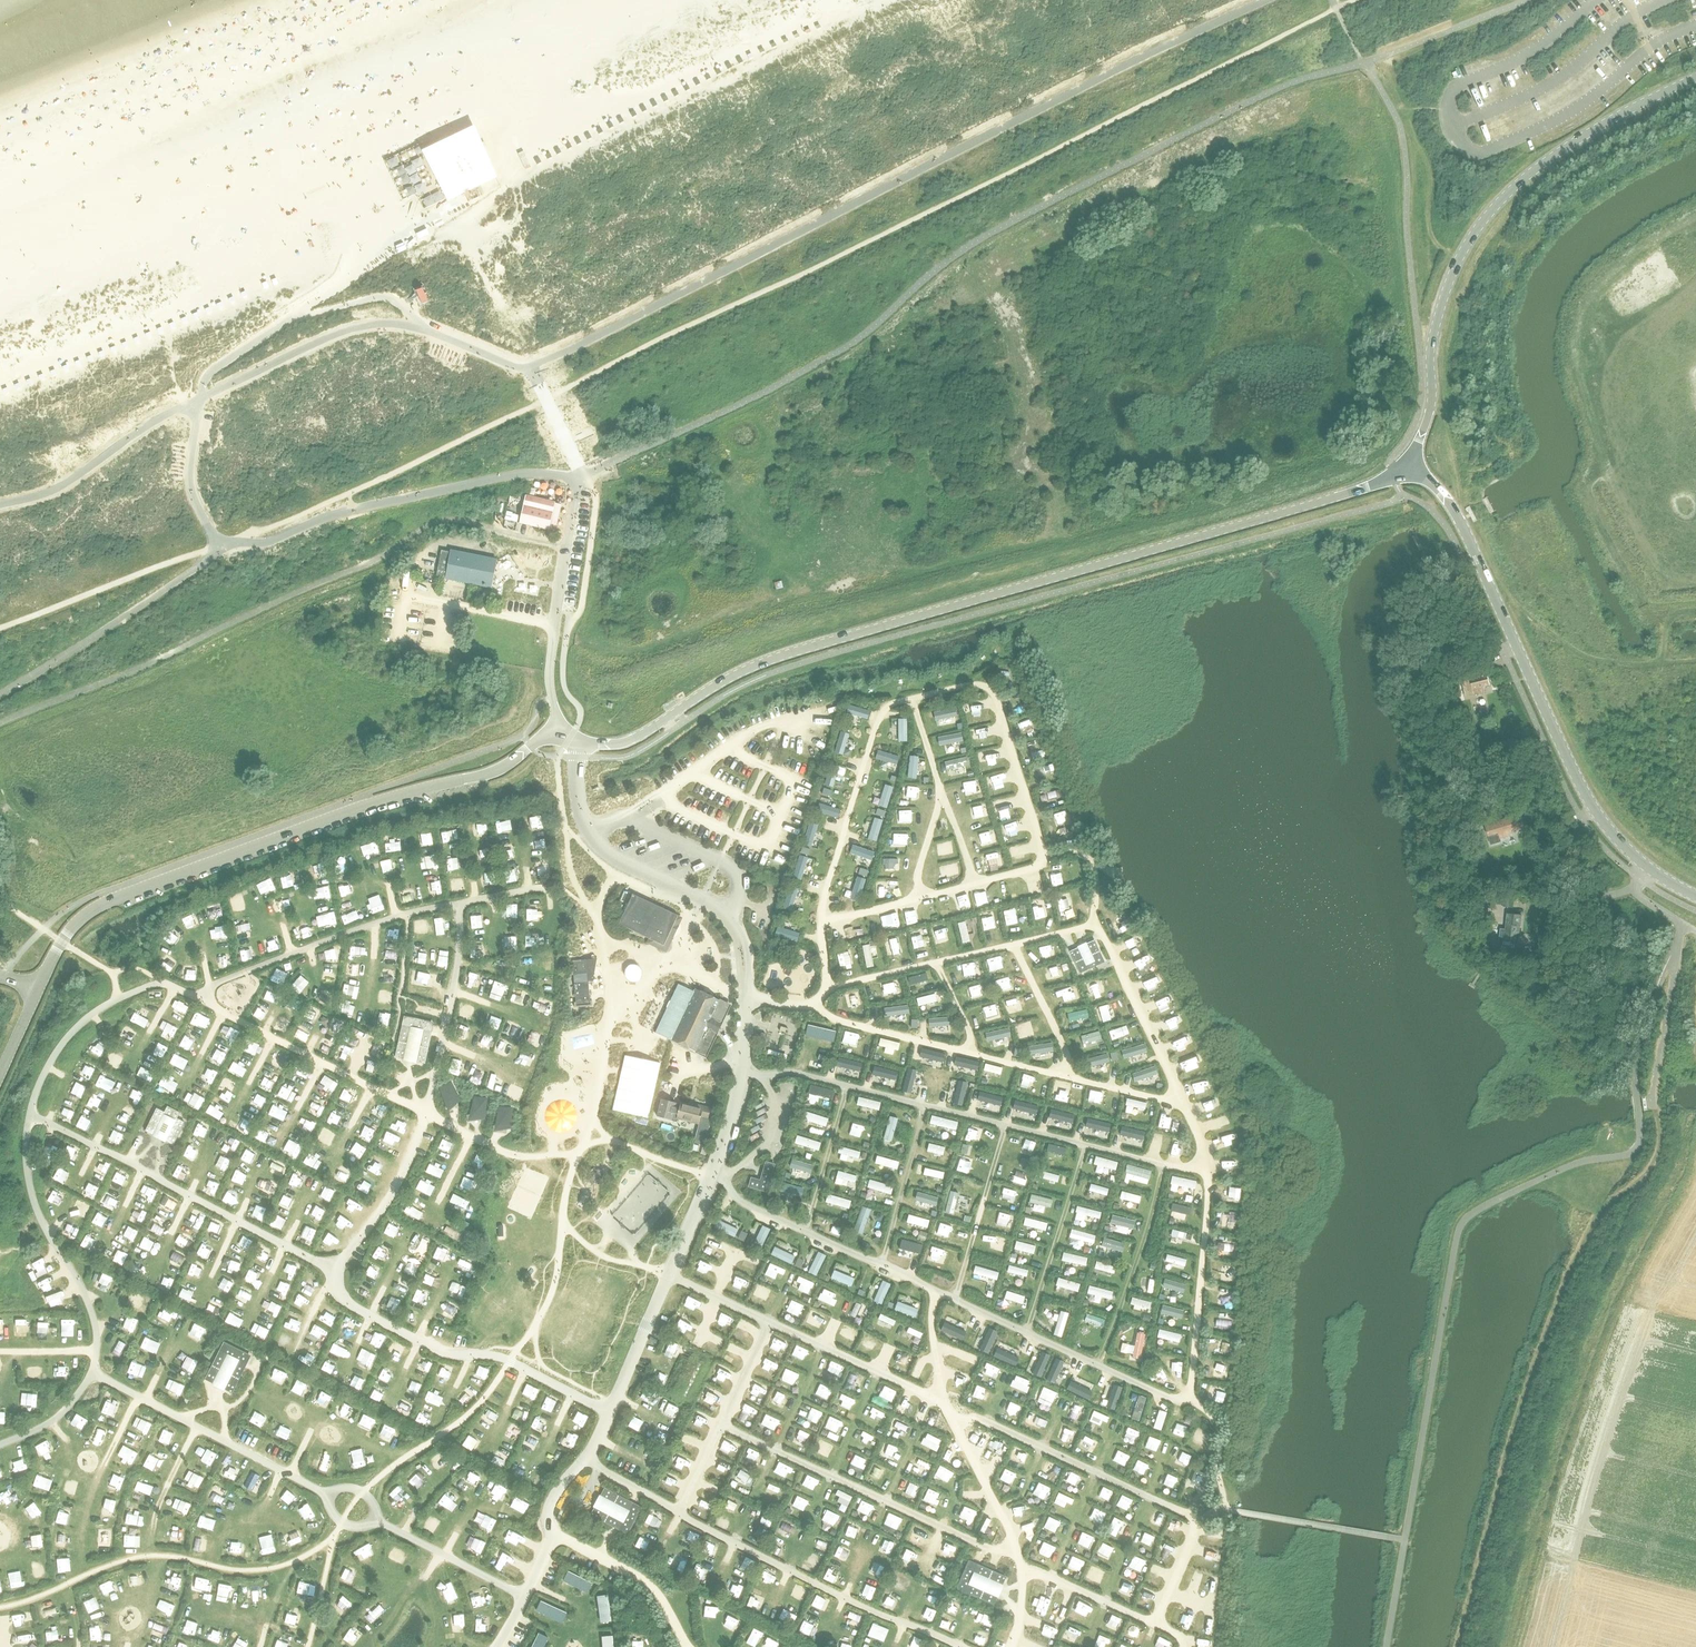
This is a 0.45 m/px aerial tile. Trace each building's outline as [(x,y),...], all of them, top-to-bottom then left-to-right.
[(433,163),(431,164),(433,168),(432,168),(434,173),(438,171),(441,177),(437,179),(446,198),(447,198),(463,191),(462,190),(468,188),(495,176),(474,131),(434,150),(434,151),(437,157),(431,159),(433,163)] [(548,529),(555,530),(560,505),(554,503),(554,502),(526,496),(520,523),(548,529)] [(494,574),(496,561),(441,550),(436,576),(492,586),(494,574)] [(1470,678),(1462,680),(1465,696),(1467,696),(1485,692),(1484,687),(1490,686),(1487,674),(1470,678)] [(1501,742),(1494,744),(1497,754),(1504,752),(1501,742)] [(1475,816),(1477,821),(1486,818),(1484,813),(1475,816)] [(1500,841),(1499,838),(1509,835),(1509,833),(1523,828),(1519,815),(1495,822),(1494,819),(1483,822),(1486,834),(1490,844),(1500,841)] [(1491,891),(1489,908),(1495,908),(1496,897),(1503,897),(1502,906),(1509,906),(1510,898),(1513,898),(1514,893),(1491,891)] [(632,894),(618,924),(663,946),(678,915),(632,894)] [(1501,928),(1499,945),(1514,947),(1515,940),(1518,941),(1520,926),(1521,915),(1506,913),(1504,929),(1501,928)] [(1077,948),(1069,953),(1079,974),(1104,963),(1094,941),(1086,944),(1087,946),(1078,950),(1077,948)] [(581,960),(570,961),(571,975),(573,975),(576,1002),(574,1002),(575,1007),(592,1006),(591,1000),(589,1001),(587,982),(593,981),(597,959),(581,960)] [(656,1032),(705,1056),(723,1018),(719,1016),(726,1003),(696,989),(694,992),(678,984),(656,1032)] [(417,1063),(425,1065),(432,1031),(433,1023),(403,1017),(395,1058),(403,1060),(410,1027),(423,1030),(417,1063)] [(423,1030),(410,1027),(403,1060),(411,1062),(417,1063),(423,1030)] [(658,1062),(623,1055),(612,1109),(647,1116),(658,1062)] [(461,1101),(451,1083),(439,1091),(448,1113),(461,1101)] [(485,1119),(488,1099),(473,1099),(468,1121),(485,1119)] [(710,1108),(695,1104),(694,1107),(680,1104),(675,1103),(676,1103),(661,1099),(657,1116),(676,1121),(677,1118),(700,1124),(702,1117),(707,1118),(710,1108)] [(170,1106),(166,1113),(160,1111),(148,1136),(156,1140),(168,1114),(179,1119),(167,1145),(174,1148),(186,1123),(184,1122),(188,1114),(170,1106)] [(511,1129),(514,1108),(499,1108),(493,1131),(511,1129)] [(179,1119),(168,1114),(156,1140),(167,1145),(179,1119)] [(1235,1154),(1232,1125),(1224,1126),(1226,1155),(1235,1154)] [(766,1192),(774,1164),(766,1162),(762,1175),(760,1181),(750,1178),(748,1187),(766,1192)] [(225,1390),(232,1394),(247,1364),(251,1356),(224,1342),(205,1380),(212,1384),(227,1355),(239,1361),(225,1390)] [(218,1387),(225,1390),(239,1361),(227,1355),(212,1384),(218,1387)] [(1194,1470),(1190,1481),(1199,1484),(1203,1474),(1194,1470)] [(594,1507),(590,1515),(614,1528),(628,1535),(641,1507),(631,1502),(604,1488),(600,1496),(628,1511),(623,1522),(594,1507)] [(623,1522),(628,1511),(600,1496),(597,1501),(594,1507),(623,1522)] [(968,1560),(956,1589),(994,1605),(997,1597),(969,1584),(974,1572),(1002,1585),(1006,1576),(968,1560)] [(974,1572),(969,1584),(997,1597),(1002,1585),(974,1572)]
